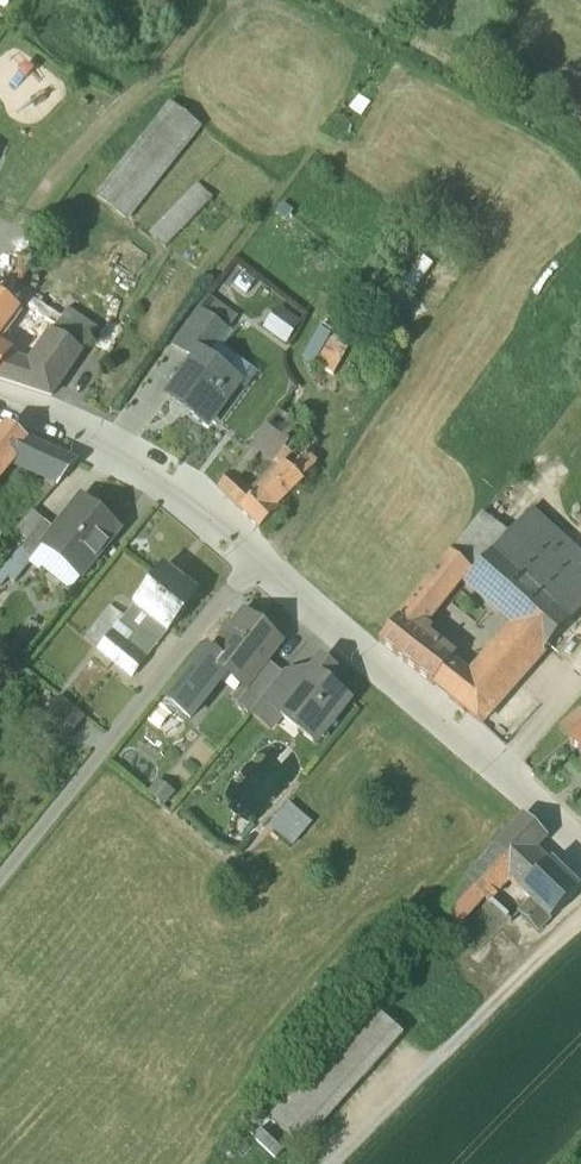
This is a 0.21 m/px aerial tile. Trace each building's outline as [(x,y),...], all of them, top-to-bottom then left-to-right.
[(170,102),(96,195),(126,219),(200,126),(170,102)] [(197,184),(150,232),(165,247),(212,198),(197,184)] [(0,281),(0,300),(14,311),(26,308),(53,326),(55,327),(66,311),(9,269),(0,281)] [(14,311),(0,300),(0,330),(14,311)] [(299,323),(277,307),(262,327),(284,343),(299,323)] [(95,328),(68,308),(66,311),(55,327),(53,326),(51,330),(80,351),(81,351),(95,328)] [(198,308),(173,342),(195,358),(199,353),(206,358),(227,330),(198,308)] [(334,374),(349,345),(318,328),(303,358),(334,374)] [(51,330),(29,362),(5,356),(0,363),(0,380),(49,396),(80,351),(51,330)] [(206,358),(199,353),(195,358),(167,396),(207,425),(227,398),(222,394),(233,378),(206,358)] [(318,443),(277,413),(255,440),(285,464),(284,466),(302,480),(316,467),(308,459),(314,453),(311,450),(318,443)] [(8,424),(0,433),(0,471),(10,460),(30,469),(44,448),(27,440),(8,424)] [(44,448),(30,469),(68,486),(85,466),(44,448)] [(252,497),(240,509),(256,526),(302,480),(284,466),(252,497)] [(252,497),(229,474),(218,488),(240,509),(252,497)] [(94,519),(75,504),(55,530),(43,545),(44,546),(77,572),(90,555),(96,559),(108,545),(103,541),(114,527),(98,515),(94,519)] [(495,549),(572,618),(580,608),(580,555),(530,510),(508,534),(495,549)] [(481,515),(450,553),(473,572),(495,549),(508,534),(481,515)] [(45,522),(21,549),(34,559),(44,546),(43,545),(55,530),(45,522)] [(572,618),(495,549),(473,572),(463,583),(511,625),(542,652),(572,618)] [(443,562),(379,641),(431,683),(450,659),(416,633),(461,576),(443,562)] [(170,580),(158,570),(133,601),(169,629),(182,613),(180,611),(196,591),(175,574),(170,580)] [(214,651),(212,653),(227,665),(246,679),(243,685),(265,658),(280,639),(273,634),(274,633),(272,631),(271,632),(263,626),(264,625),(262,623),(256,630),(240,618),(214,651)] [(469,673),(449,697),(480,722),(542,652),(511,625),(469,673)] [(145,657),(111,630),(98,647),(132,674),(145,657)] [(168,699),(190,717),(217,684),(214,683),(224,669),(227,665),(212,653),(214,651),(209,648),(168,699)] [(265,658),(243,685),(242,684),(231,697),(250,712),(282,672),(265,658)] [(300,686),(284,706),(285,706),(321,735),(348,700),(324,681),(334,669),(321,659),(300,686)] [(450,659),(431,683),(449,697),(469,673),(450,659)] [(282,672),(250,712),(268,727),(285,706),(284,706),(300,686),(282,672)] [(82,718),(59,700),(41,722),(63,740),(82,718)] [(560,728),(570,741),(580,733),(580,713),(580,711),(560,728)] [(570,742),(580,755),(580,733),(570,741),(570,742)] [(289,800),(269,822),(292,843),(312,820),(289,800)] [(523,812),(482,859),(507,881),(536,848),(547,836),(523,812)] [(536,848),(509,878),(522,890),(550,862),(536,848)] [(507,881),(482,859),(463,880),(483,898),(488,902),(507,881)] [(578,890),(550,862),(522,890),(531,899),(550,918),(578,890)] [(483,898),(463,880),(437,908),(458,926),(483,898)] [(550,918),(531,899),(519,912),(538,930),(550,918)] [(370,1006),(272,1118),(304,1146),(403,1035),(370,1006)]
